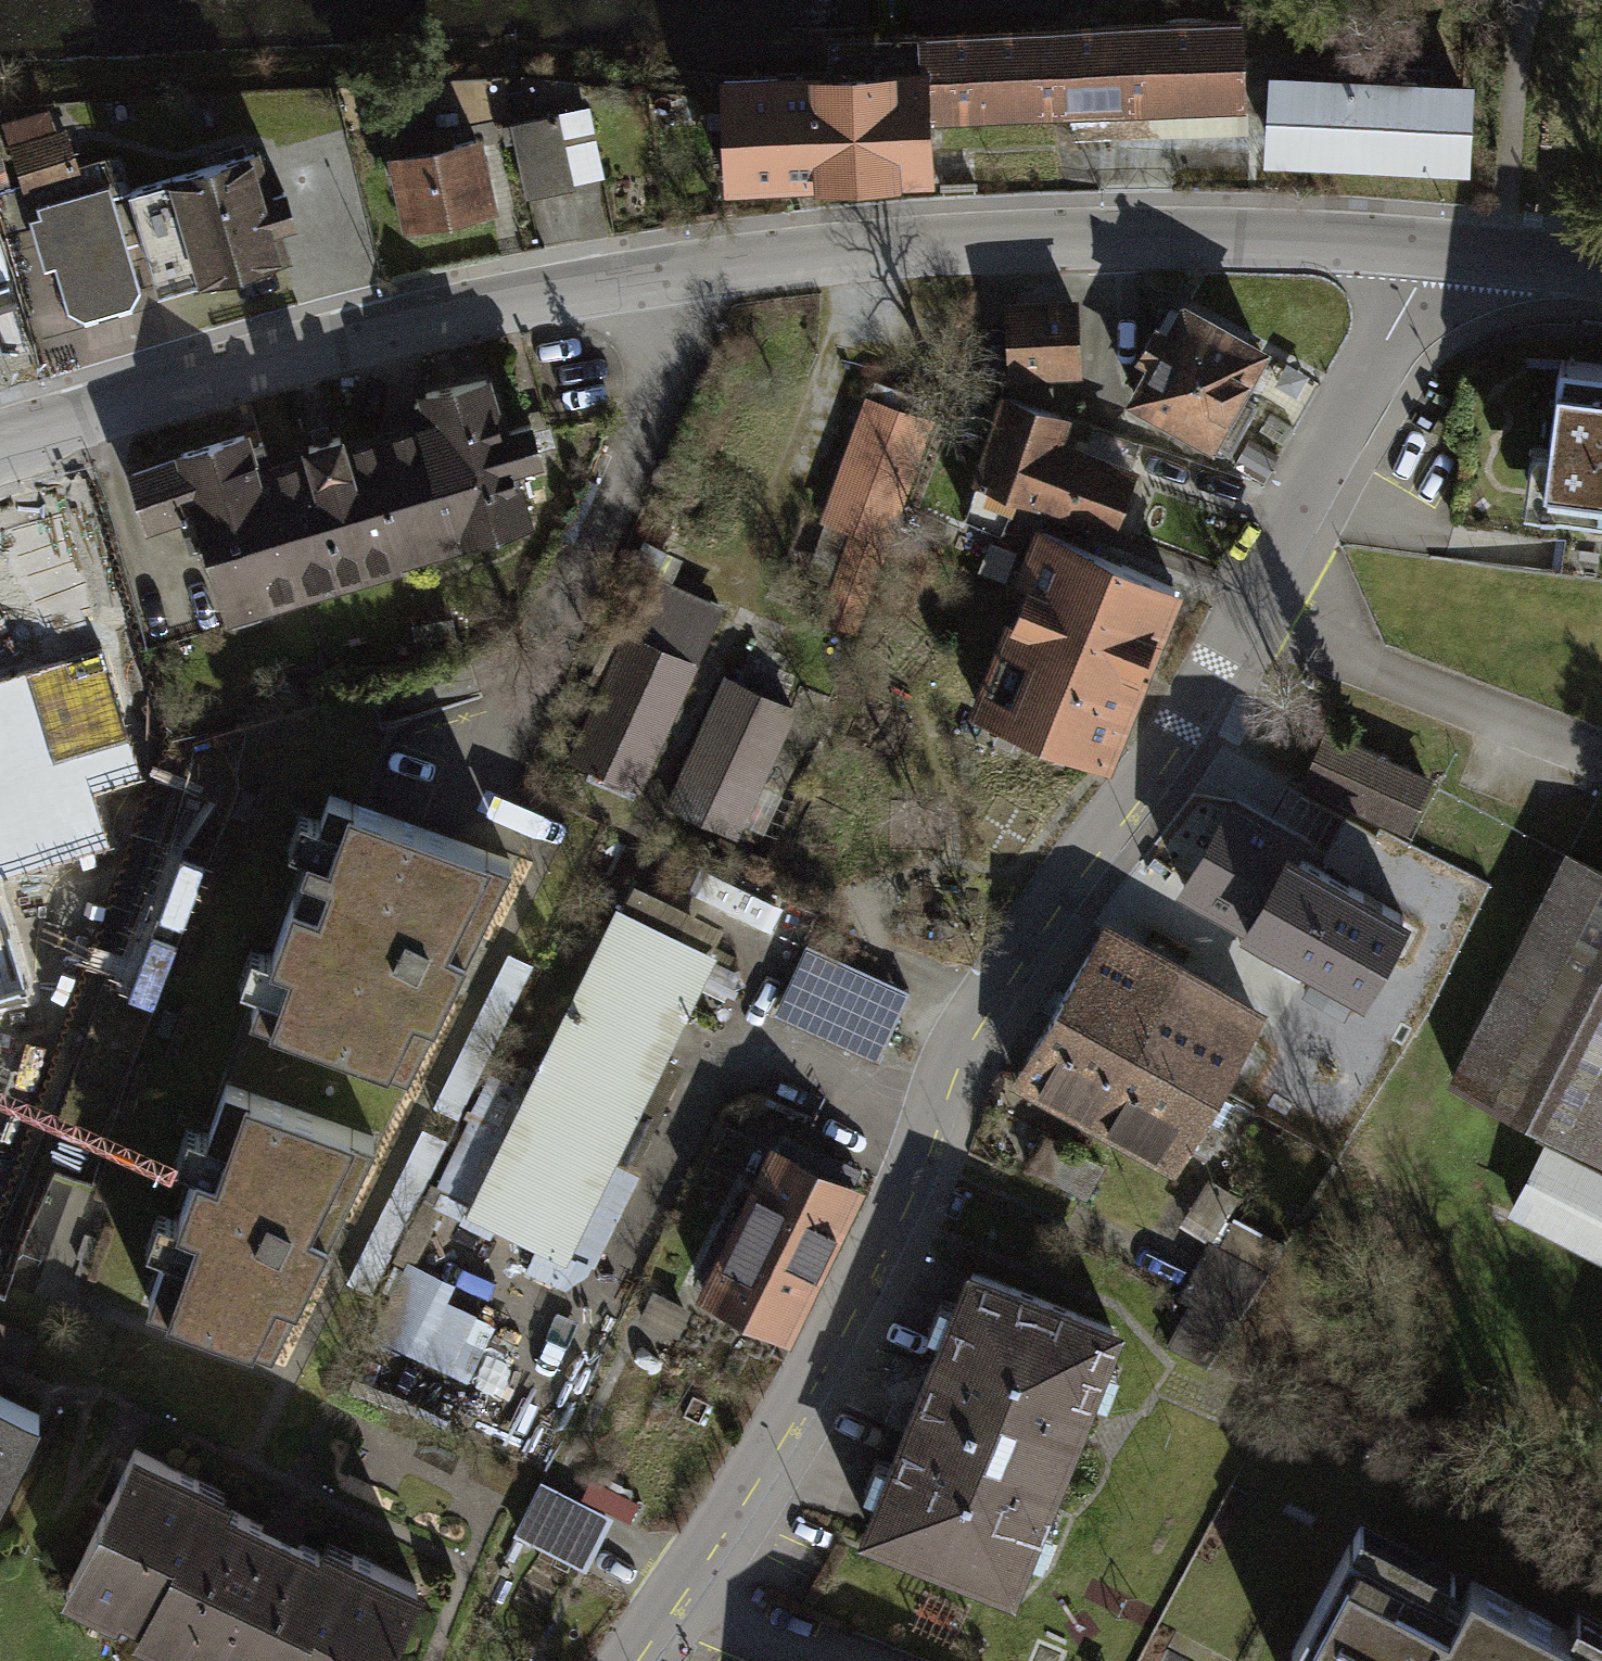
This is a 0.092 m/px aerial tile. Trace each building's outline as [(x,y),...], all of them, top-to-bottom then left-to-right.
[(723,82),(727,184),(928,176),(926,114),(1234,103),(1231,23),(886,36),(825,38),(826,78),(723,82)] [(1462,88),(1277,80),(1274,157),(1459,165),(1462,88)] [(118,159),(82,169),(63,105),(13,120),(39,207),(125,182),(118,159)] [(446,107),(364,123),(389,247),(502,225),(486,143),(454,149),(446,107)] [(528,194),(608,181),(597,113),(518,125),(528,194)] [(244,158),(138,185),(165,290),(271,263),(244,158)] [(109,187),(38,209),(69,314),(88,325),(132,312),(141,292),(109,187)] [(1258,350),(1184,309),(1170,334),(1154,326),(1126,377),(1139,384),(1131,398),(1229,451),(1255,403),(1235,392),(1258,350)] [(1074,310),(1008,311),(1010,391),(1048,391),(1048,364),(1075,364),(1074,310)] [(1565,354),(1545,509),(1601,516),(1601,359),(1565,354)] [(463,387),(357,413),(396,567),(501,542),(463,387)] [(1065,417),(1007,395),(961,517),(1000,532),(1016,491),(1108,526),(1129,469),(1056,441),(1065,417)] [(818,612),(855,626),(930,421),(870,400),(828,515),(850,528),(818,612)] [(357,413),(252,439),(291,593),(396,567),(357,413)] [(252,439),(146,466),(185,620),(291,593),(252,439)] [(1179,586),(1040,527),(1017,579),(1032,585),(1013,628),(1139,681),(1179,586)] [(103,626),(90,557),(0,575),(0,646),(103,626)] [(658,563),(571,761),(647,794),(734,597),(658,563)] [(1139,681),(1013,628),(977,711),(1104,765),(1139,681)] [(673,792),(749,828),(806,708),(730,672),(673,792)] [(1427,780),(1327,732),(1305,778),(1405,827),(1427,780)] [(1362,987),(1402,916),(1292,854),(1301,838),(1231,799),(1182,886),(1362,987)] [(510,861),(331,800),(254,1012),(410,1071),(510,861)] [(1567,855),(1453,1078),(1597,1151),(1601,1142),(1601,873),(1567,855)] [(616,898),(464,1200),(568,1252),(719,950),(616,898)] [(1257,1021),(1101,930),(1059,1002),(1136,1047),(1215,1092),(1257,1021)] [(775,1014),(876,1061),(909,989),(808,943),(775,1014)] [(1136,1047),(1059,1002),(1018,1073),(1095,1117),(1136,1047)] [(1226,1098),(1215,1092),(1136,1047),(1095,1117),(1174,1163),(1185,1144),(1200,1152),(1213,1130),(1209,1127),(1226,1098)] [(374,1136),(230,1088),(146,1297),(274,1340),(374,1136)] [(854,1167),(785,1132),(747,1207),(823,1245),(853,1184),(847,1181),(854,1167)] [(1543,1135),(1504,1211),(1601,1262),(1601,1166),(1543,1135)] [(1192,1206),(1217,1223),(1234,1197),(1210,1180),(1192,1206)] [(823,1245),(747,1207),(737,1227),(725,1221),(704,1263),(716,1269),(703,1294),(782,1332),(823,1245)] [(1169,1341),(1209,1364),(1263,1274),(1220,1249),(1169,1341)] [(1111,1325),(970,1269),(866,1529),(1007,1585),(1111,1325)] [(465,1380),(495,1323),(422,1286),(393,1342),(465,1380)] [(39,1400),(0,1381),(0,1481),(39,1400)] [(133,1431),(59,1589),(213,1660),(382,1660),(426,1568),(133,1431)] [(600,1570),(629,1507),(551,1471),(522,1534),(600,1570)] [(1366,1531),(1300,1660),(1601,1660),(1601,1650),(1366,1531)]
